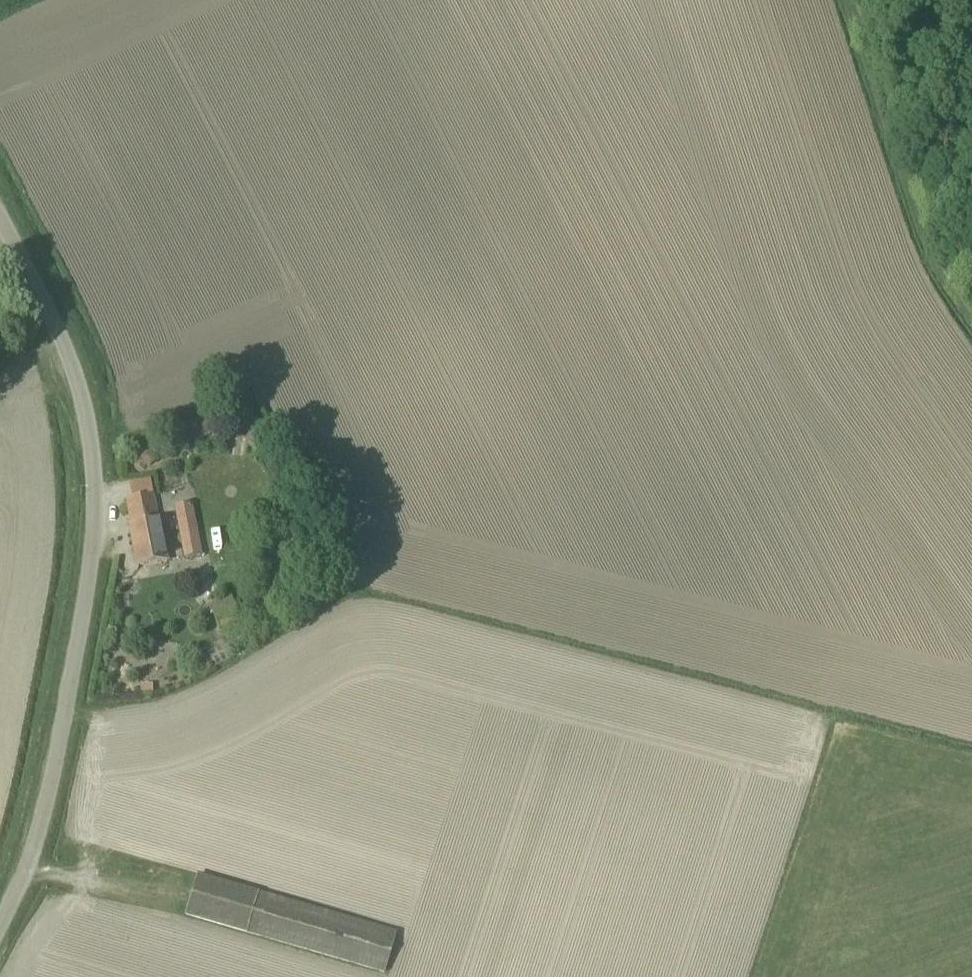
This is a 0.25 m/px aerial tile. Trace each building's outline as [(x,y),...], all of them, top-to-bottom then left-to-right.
[(158,520),(153,495),(126,501),(131,525),(129,525),(137,566),(168,560),(160,520),(158,520)] [(193,504),(175,507),(184,559),(203,556),(193,504)] [(153,682),(142,683),(142,693),(153,693),(153,682)]
